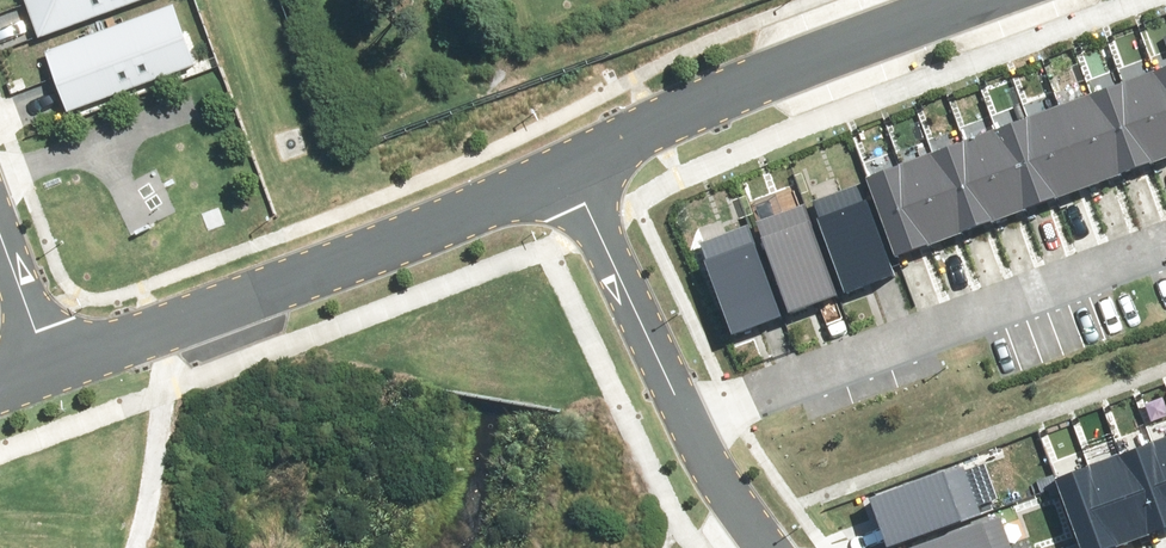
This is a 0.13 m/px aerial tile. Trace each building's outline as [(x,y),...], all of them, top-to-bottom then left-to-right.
[(47,30),(130,0),(35,0),(47,30)] [(50,49),(72,108),(198,63),(176,3),(50,49)] [(1157,73),(1165,96),(1165,70),(1157,73)] [(1157,73),(1126,84),(1153,158),(1165,154),(1165,96),(1157,73)] [(1153,158),(1126,84),(1095,95),(1122,169),(1153,158)] [(1122,169),(1095,95),(1064,106),(1091,180),(1122,169)] [(1091,180),(1064,106),(1033,117),(1060,191),(1091,180)] [(1060,191),(1033,117),(1002,128),(1029,202),(1060,191)] [(1029,202),(1002,128),(971,139),(998,213),(1029,202)] [(998,213),(971,139),(940,150),(967,224),(998,213)] [(967,224),(940,150),(909,161),(936,235),(967,224)] [(936,235),(909,161),(878,172),(905,246),(936,235)] [(839,291),(889,272),(857,187),(807,205),(839,291)] [(788,310),(839,291),(807,205),(756,224),(788,310)] [(738,329),(788,310),(756,224),(706,243),(738,329)] [(1153,439),(1165,473),(1165,434),(1153,439)] [(1122,450),(1151,530),(1165,524),(1165,473),(1153,439),(1122,450)] [(1122,450),(1090,462),(1119,541),(1151,530),(1122,450)] [(890,543),(980,507),(962,462),(872,498),(890,543)] [(1058,473),(1085,547),(1101,547),(1119,541),(1090,462),(1058,473)] [(909,547),(1014,547),(1002,513),(909,546),(909,547)]
